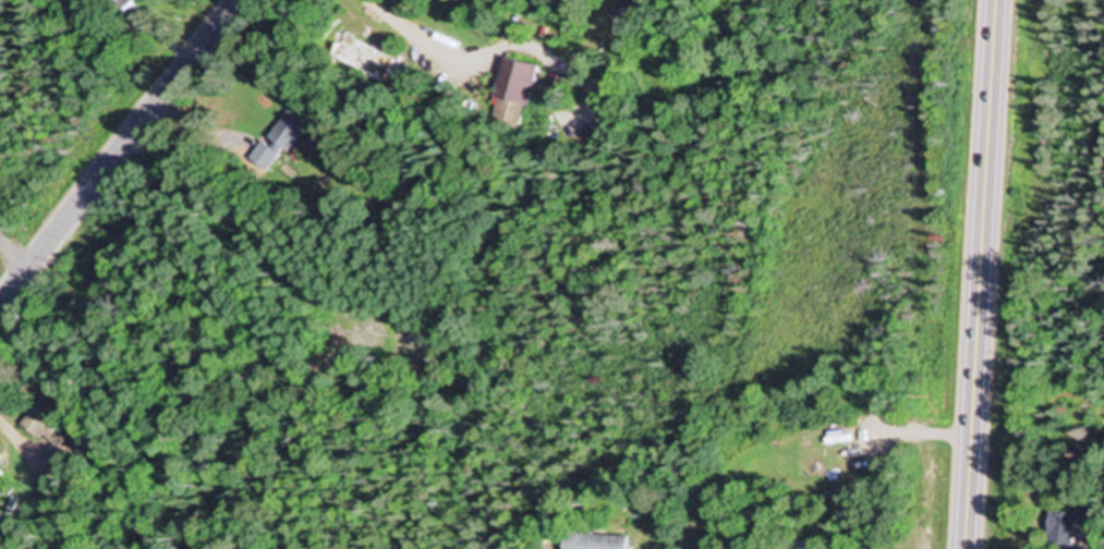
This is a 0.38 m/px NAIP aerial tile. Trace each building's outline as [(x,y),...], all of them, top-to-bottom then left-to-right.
[(387,84),(400,61),(348,33),(335,56),(387,84)] [(522,109),(531,68),(496,60),(487,101),(522,109)] [(277,135),(297,148),(314,123),(294,110),(277,135)] [(25,421),(60,452),(78,431),(57,413),(65,404),(51,392),(25,421)] [(1053,548),(1072,548),(1073,525),(1093,527),(1094,506),(1080,505),(1079,516),(1046,514),(1044,548),(1053,548)] [(623,537),(563,535),(563,548),(623,548),(623,537)]
